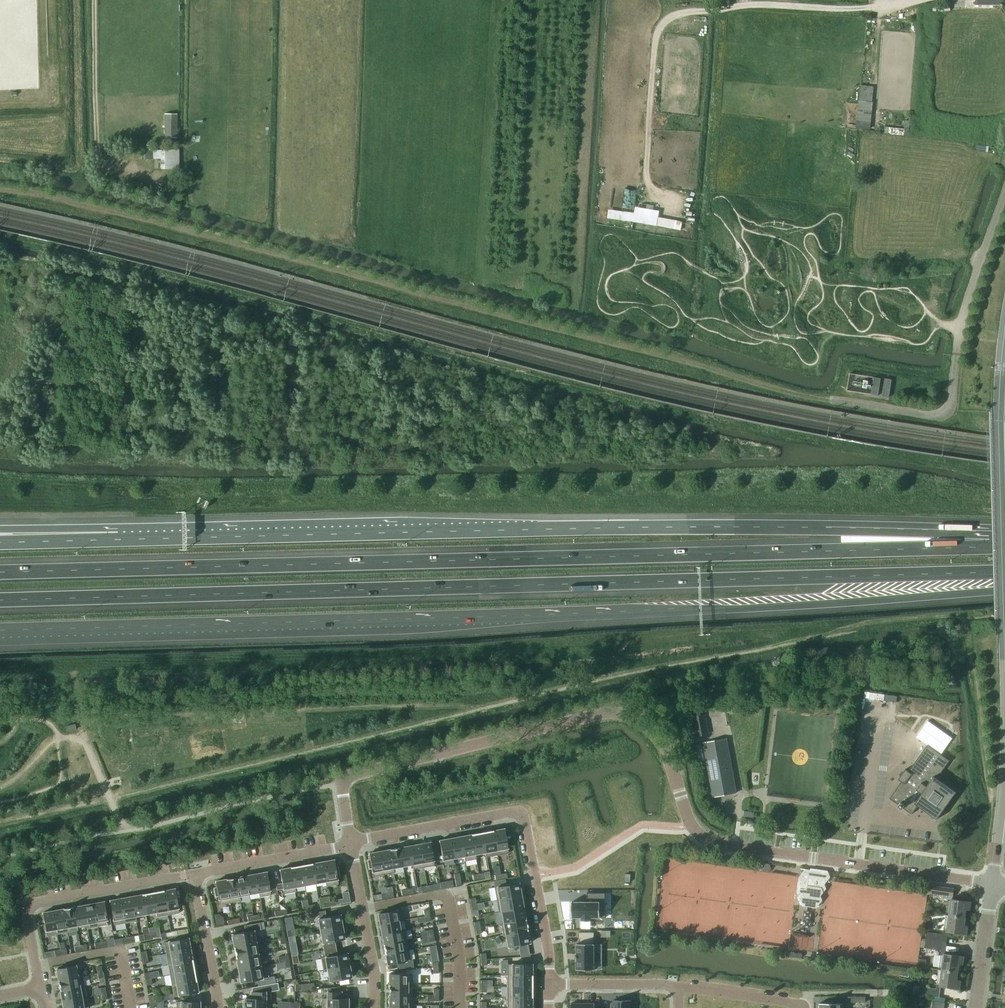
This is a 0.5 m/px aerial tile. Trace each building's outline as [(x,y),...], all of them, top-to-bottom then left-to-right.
[(874,86),(862,85),(858,128),(870,129),(874,86)] [(165,114),(164,138),(177,138),(177,114),(165,114)] [(177,152),(153,152),(153,159),(162,159),(162,169),(177,168),(177,152)] [(635,213),(610,209),(608,218),(682,230),(683,221),(659,217),(660,211),(636,207),(635,213)] [(871,394),(878,396),(881,378),(874,377),(871,394)] [(882,396),(889,397),(892,379),(885,378),(882,396)] [(703,715),(693,717),(696,736),(706,735),(703,715)] [(737,792),(727,738),(704,743),(714,796),(737,792)] [(903,808),(912,814),(918,806),(937,820),(944,809),(946,810),(950,804),(949,803),(956,792),(937,779),(950,761),(927,745),(909,771),(903,767),(896,778),(901,782),(890,798),(899,805),(898,806),(902,809),(903,808)] [(503,829),(493,831),(497,855),(508,853),(504,829),(503,829)] [(493,831),(482,833),(486,852),(487,857),(497,855),(493,831)] [(486,852),(482,833),(472,835),(475,854),(486,852)] [(472,835),(461,836),(465,861),(476,859),(475,854),(472,835)] [(464,856),(461,836),(450,838),(454,858),(464,856)] [(454,858),(450,838),(439,840),(443,860),(454,858)] [(430,842),(420,844),(424,867),(434,865),(430,842)] [(420,844),(410,846),(413,864),(414,869),(424,867),(420,844)] [(413,864),(410,846),(400,848),(403,866),(413,864)] [(403,866),(400,848),(389,850),(393,868),(403,866)] [(389,850),(379,851),(384,875),(394,873),(393,868),(389,850)] [(370,860),(368,860),(369,868),(372,868),(373,877),(384,875),(379,851),(369,853),(370,860)] [(338,867),(335,867),(334,860),(323,862),(327,886),(338,884),(337,875),(339,875),(338,867)] [(327,886),(323,862),(312,864),(316,883),(326,881),(327,886)] [(771,869),(770,864),(765,863),(762,867),(764,871),(768,872),(771,869)] [(316,883),(312,864),(301,866),(305,885),(316,883)] [(305,885),(301,866),(291,867),(295,892),(296,892),(295,887),(305,885)] [(295,892),(291,867),(280,869),(284,894),(295,892)] [(825,884),(828,880),(830,877),(829,873),(824,872),(821,876),(816,875),(815,871),(805,869),(800,877),(798,885),(800,889),(797,892),(802,906),(816,907),(822,900),(821,896),(826,889),(825,884)] [(267,872),(256,874),(260,897),(271,895),(267,872)] [(260,897),(256,874),(246,876),(249,894),(259,892),(260,897)] [(249,894),(246,876),(236,878),(240,901),(241,901),(240,896),(249,894)] [(240,901),(236,878),(226,879),(230,903),(240,901)] [(230,903),(226,879),(215,881),(216,888),(214,888),(216,896),(218,896),(220,904),(230,903)] [(519,883),(494,887),(497,900),(521,895),(519,883)] [(952,899),(954,888),(933,885),(932,894),(949,896),(949,899),(951,899),(952,899)] [(178,904),(175,889),(164,891),(168,915),(179,913),(178,904)] [(168,915),(164,891),(153,892),(157,917),(168,915)] [(157,917),(153,892),(142,894),(146,914),(156,912),(157,917)] [(573,902),(572,902),(572,918),(573,918),(581,918),(581,920),(581,921),(591,921),(591,920),(591,918),(599,918),(600,918),(605,918),(605,893),(587,893),(587,902),(584,902),(583,901),(583,902),(573,902)] [(146,914),(142,894),(132,896),(136,921),(137,921),(136,916),(146,914)] [(521,895),(497,900),(499,912),(523,907),(521,895)] [(136,921),(132,896),(121,898),(125,923),(136,921)] [(125,923),(121,898),(110,900),(114,925),(125,923)] [(965,919),(966,909),(970,910),(971,902),(952,899),(951,899),(949,916),(965,919)] [(104,901),(93,903),(98,927),(108,925),(104,901)] [(98,927),(93,903),(83,905),(88,928),(98,927)] [(88,928),(83,905),(73,907),(77,930),(78,930),(77,925),(86,924),(87,929),(88,928)] [(77,930),(73,907),(63,909),(67,932),(77,930)] [(523,907),(499,912),(501,912),(503,922),(501,923),(525,919),(523,907)] [(67,932),(63,909),(53,911),(57,934),(67,932)] [(401,909),(378,914),(380,924),(403,920),(401,909)] [(57,934),(53,911),(43,913),(47,936),(57,934)] [(342,927),(340,915),(318,919),(320,931),(342,927)] [(964,925),(965,919),(949,916),(947,931),(967,934),(968,926),(964,925)] [(525,919),(501,923),(503,935),(527,931),(525,919)] [(403,920),(380,924),(382,934),(405,930),(405,929),(400,930),(398,921),(403,920)] [(345,939),(342,927),(320,931),(324,950),(336,948),(335,941),(345,939)] [(256,943),(254,930),(232,934),(234,947),(256,943)] [(405,930),(382,934),(384,944),(407,940),(405,930)] [(527,931),(503,935),(503,936),(506,935),(508,947),(530,943),(527,931)] [(577,953),(576,953),(576,960),(577,960),(577,970),(594,970),(594,944),(594,939),(594,932),(579,932),(579,939),(580,939),(580,944),(577,944),(577,953)] [(927,932),(925,940),(943,943),(944,934),(927,932)] [(818,951),(819,935),(811,935),(809,951),(818,951)] [(190,949),(188,938),(164,942),(166,954),(190,949)] [(407,940),(384,944),(385,954),(409,950),(407,940)] [(942,950),(943,943),(925,940),(924,948),(942,950)] [(258,954),(256,943),(234,947),(236,958),(261,954),(260,954),(258,954)] [(349,965),(347,953),(337,955),(336,948),(324,950),(327,969),(349,965)] [(192,960),(190,949),(166,954),(168,964),(192,960)] [(409,950),(385,954),(387,965),(411,961),(409,950)] [(957,973),(959,964),(963,964),(964,956),(941,953),(939,971),(942,971),(957,973)] [(263,966),(261,954),(236,958),(238,970),(263,966)] [(194,970),(192,960),(168,964),(168,965),(173,964),(175,974),(194,970)] [(512,964),(507,964),(507,975),(532,975),(532,964),(512,964)] [(76,965),(56,969),(58,980),(83,976),(83,975),(78,976),(76,965)] [(352,978),(349,965),(327,969),(329,982),(352,978)] [(263,979),(261,967),(263,966),(238,970),(241,983),(263,979)] [(196,981),(194,970),(175,974),(176,984),(172,985),(196,981)] [(959,988),(960,980),(956,980),(957,973),(942,971),(940,986),(941,986),(959,988)] [(390,974),(389,974),(389,985),(413,985),(412,974),(390,974)] [(532,975),(507,975),(507,986),(532,986),(532,975)] [(85,986),(83,976),(58,980),(60,991),(85,986)] [(198,992),(196,981),(172,985),(174,997),(198,992)] [(413,985),(389,985),(389,995),(412,995),(412,994),(408,994),(408,985),(413,985)] [(939,997),(941,986),(940,986),(937,985),(936,988),(920,986),(918,994),(939,997)] [(87,997),(85,986),(60,991),(62,1001),(87,997)] [(532,986),(507,986),(507,997),(532,997),(532,986)] [(270,998),(266,998),(266,992),(251,992),(251,998),(245,998),(245,1001),(243,1001),(243,1007),(270,1007),(270,998)] [(348,998),(341,998),(341,992),(327,992),(327,998),(322,998),(322,1007),(349,1007),(349,1001),(348,1001),(348,998)] [(412,995),(389,995),(389,1005),(412,1005),(412,995)] [(87,997),(62,1001),(63,1007),(89,1007),(87,997)] [(532,997),(507,997),(507,1007),(532,1007),(532,997)]
